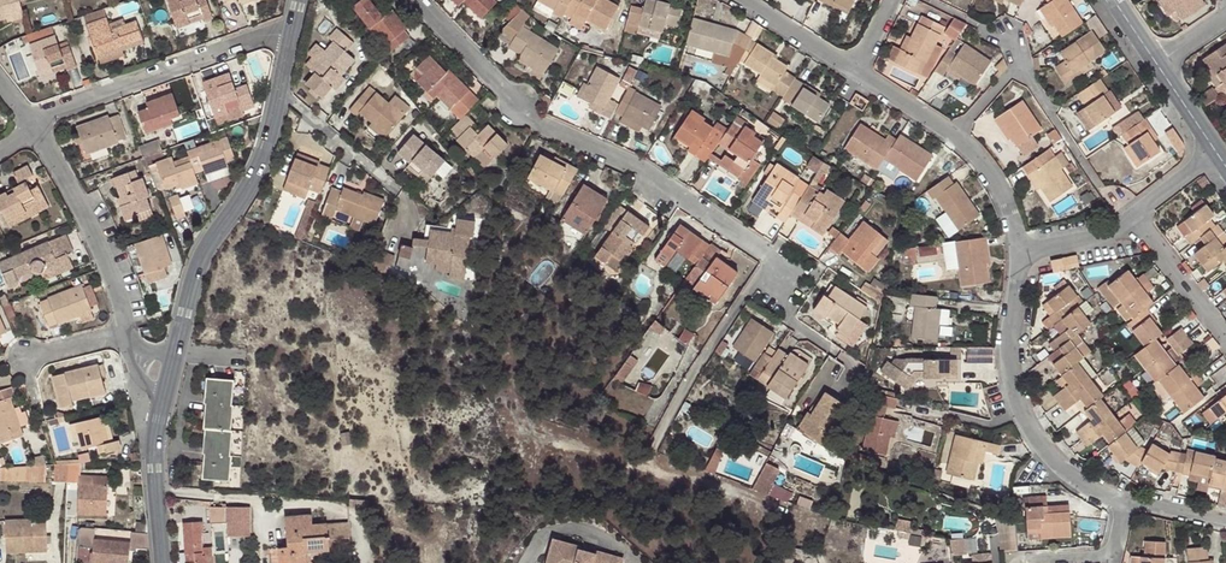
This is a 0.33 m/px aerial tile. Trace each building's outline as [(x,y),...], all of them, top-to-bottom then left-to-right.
[(19,0),(0,0),(0,19),(5,18),(4,15),(21,11),(19,1),(19,0)] [(190,24),(188,18),(201,14),(203,20),(204,21),(213,18),(207,0),(200,0),(197,1),(196,0),(168,0),(178,28),(190,24)] [(332,0),(324,0),(331,9),(336,5),(332,0)] [(369,0),(362,0),(353,8),(370,29),(376,36),(377,35),(391,51),(408,36),(404,31),(408,28),(393,10),(384,18),(369,0)] [(463,4),(464,3),(482,19),(497,3),(494,0),(459,0),(463,4)] [(538,2),(554,11),(553,14),(561,19),(564,15),(572,0),(539,0),(538,2)] [(564,15),(572,20),(575,15),(587,21),(605,31),(619,7),(607,0),(572,0),(564,15)] [(631,6),(624,32),(638,35),(640,27),(664,33),(666,24),(678,27),(682,8),(655,0),(647,0),(644,10),(631,6)] [(825,4),(848,15),(849,12),(827,0),(826,0),(825,4)] [(849,12),(855,0),(827,0),(849,12)] [(1083,24),(1067,0),(1046,0),(1048,3),(1040,10),(1046,19),(1048,17),(1054,26),(1062,37),(1083,24)] [(1168,0),(1161,0),(1171,14),(1175,11),(1168,0)] [(1175,11),(1182,22),(1204,7),(1200,0),(1168,0),(1175,11)] [(105,9),(84,16),(87,25),(107,19),(105,9)] [(522,28),(529,17),(522,10),(502,30),(515,37),(510,46),(511,47),(517,51),(522,54),(520,56),(518,59),(528,65),(524,72),(540,81),(559,50),(522,28)] [(4,15),(5,18),(6,22),(22,18),(21,11),(4,15)] [(188,18),(190,24),(203,20),(201,14),(188,18)] [(575,15),(572,20),(583,26),(587,21),(575,15)] [(921,16),(910,38),(904,52),(899,49),(894,61),(916,73),(921,62),(926,64),(940,35),(941,36),(945,28),(921,16)] [(1048,17),(1046,19),(1052,28),(1054,26),(1048,17)] [(759,26),(752,21),(745,34),(738,30),(693,18),(686,45),(714,54),(713,61),(725,65),(728,57),(730,57),(739,62),(739,61),(751,40),(752,38),(759,26)] [(107,19),(87,25),(99,60),(123,51),(145,44),(137,22),(124,26),(111,31),(109,25),(107,19)] [(121,20),(109,25),(111,31),(124,26),(121,20)] [(959,36),(967,25),(966,25),(957,21),(950,31),(959,36)] [(33,33),(29,35),(31,44),(34,53),(33,54),(41,76),(55,72),(52,66),(64,61),(66,68),(67,71),(76,68),(68,46),(60,49),(55,36),(51,27),(45,29),(33,33)] [(311,71),(329,86),(338,76),(342,78),(356,61),(348,53),(356,44),(340,28),(331,38),(337,42),(311,71)] [(370,41),(376,36),(370,29),(364,34),(370,41)] [(502,30),(495,37),(510,46),(515,37),(502,30)] [(1073,73),(1090,63),(1105,52),(1091,32),(1059,53),(1064,62),(1055,69),(1066,84),(1075,78),(1073,73)] [(904,52),(910,38),(906,36),(899,49),(904,52)] [(774,55),(751,40),(739,61),(760,74),(759,76),(775,87),(774,90),(783,96),(794,78),(785,72),(788,68),(773,58),(774,55)] [(948,51),(935,71),(943,77),(946,72),(948,68),(961,77),(974,86),(990,61),(964,44),(956,56),(948,51)] [(1225,83),(1225,45),(1203,60),(1208,68),(1214,77),(1218,75),(1223,84),(1225,82),(1225,83)] [(589,48),(587,52),(603,56),(604,52),(589,48)] [(123,51),(99,60),(100,65),(125,56),(123,51)] [(466,115),(480,101),(450,70),(447,73),(430,56),(411,75),(427,91),(434,86),(440,92),(437,95),(460,120),(466,115)] [(52,66),(55,72),(66,68),(64,61),(52,66)] [(921,75),(926,64),(921,62),(916,73),(921,75)] [(1092,67),(1090,63),(1073,73),(1075,78),(1092,67)] [(593,111),(611,121),(616,112),(619,106),(610,101),(621,81),(597,68),(587,86),(589,87),(582,100),(591,105),(595,107),(593,111)] [(948,68),(946,72),(959,81),(961,77),(948,68)] [(1216,89),(1223,84),(1218,75),(1214,77),(1208,68),(1204,71),(1216,89)] [(235,88),(229,73),(201,83),(212,112),(208,114),(213,126),(243,114),(241,110),(254,105),(247,84),(235,88)] [(338,76),(329,86),(333,89),(342,78),(338,76)] [(759,76),(756,80),(773,91),(774,90),(775,87),(759,76)] [(805,85),(794,78),(783,96),(781,99),(818,123),(829,104),(819,98),(803,88),(805,85)] [(1100,80),(1078,95),(1086,107),(1084,109),(1095,126),(1115,113),(1103,96),(1108,93),(1100,80)] [(589,87),(587,86),(584,84),(577,97),(582,100),(589,87)] [(821,95),(805,85),(803,88),(819,98),(821,95)] [(434,86),(427,91),(434,98),(437,95),(440,92),(434,86)] [(662,108),(628,89),(619,106),(616,112),(650,130),(662,108)] [(374,97),(368,91),(351,110),(358,116),(362,113),(387,136),(405,117),(378,92),(374,97)] [(1120,110),(1108,93),(1103,96),(1115,113),(1120,110)] [(159,122),(171,118),(180,115),(171,94),(147,103),(148,109),(138,113),(146,133),(161,128),(159,122)] [(856,94),(849,104),(862,112),(869,101),(856,94)] [(993,120),(1000,130),(1004,128),(1010,139),(1017,147),(1042,130),(1022,102),(993,120)] [(695,154),(705,161),(708,156),(711,152),(719,141),(720,140),(710,133),(714,127),(704,120),(705,118),(692,109),(675,136),(691,147),(694,143),(700,148),(695,154)] [(773,111),(767,121),(780,129),(785,120),(773,111)] [(76,128),(79,137),(82,143),(86,154),(118,142),(118,141),(125,138),(117,115),(109,118),(109,116),(76,128)] [(474,124),(466,115),(460,120),(450,131),(458,139),(457,141),(463,147),(462,147),(473,157),(485,148),(494,158),(507,145),(489,126),(482,131),(479,135),(475,131),(472,127),(474,124)] [(172,124),(171,118),(159,122),(161,128),(172,124)] [(743,127),(733,120),(724,134),(720,140),(719,141),(729,148),(732,144),(741,150),(738,154),(734,160),(725,154),(721,159),(718,163),(729,170),(732,165),(742,171),(763,141),(755,134),(756,132),(745,124),(743,127)] [(1152,129),(1146,120),(1127,133),(1133,143),(1128,145),(1141,165),(1160,152),(1154,142),(1147,132),(1152,129)] [(844,149),(877,170),(883,160),(896,140),(888,135),(885,139),(883,142),(873,136),(875,133),(860,124),(844,149)] [(720,140),(724,134),(714,127),(710,133),(720,140)] [(1004,128),(1000,130),(1007,141),(1010,139),(1004,128)] [(1158,139),(1152,129),(1147,132),(1154,142),(1158,139)] [(885,139),(875,133),(873,136),(883,142),(885,139)] [(1127,133),(1122,136),(1128,145),(1133,143),(1127,133)] [(398,154),(410,163),(411,164),(413,162),(432,178),(445,163),(415,135),(398,154)] [(909,141),(899,135),(896,140),(883,160),(917,181),(932,156),(921,149),(919,151),(907,144),(909,141)] [(196,148),(187,151),(189,156),(195,173),(204,170),(206,174),(228,166),(227,162),(234,159),(227,138),(211,143),(213,148),(198,153),(196,148)] [(161,149),(158,140),(141,146),(144,155),(161,149)] [(921,149),(909,141),(907,144),(919,151),(921,149)] [(211,143),(196,148),(198,153),(213,148),(211,143)] [(689,150),(695,154),(700,148),(694,143),(691,147),(689,150)] [(732,144),(729,148),(738,154),(741,150),(732,144)] [(1141,165),(1128,145),(1123,149),(1137,168),(1141,165)] [(485,148),(473,157),(483,168),(494,158),(485,148)] [(1063,169),(1049,149),(1021,168),(1027,176),(1032,173),(1042,187),(1040,189),(1049,203),(1073,186),(1061,170),(1063,169)] [(711,152),(708,156),(718,163),(721,159),(711,152)] [(318,167),(319,165),(320,163),(299,154),(296,159),(318,167)] [(528,179),(562,196),(579,169),(568,164),(567,167),(553,161),(541,154),(528,179)] [(182,190),(199,183),(195,173),(189,156),(174,161),(172,156),(156,162),(167,189),(175,186),(180,184),(182,189),(182,190)] [(567,167),(568,164),(555,158),(553,161),(567,167)] [(332,169),(319,165),(318,167),(296,159),(288,181),(323,194),(332,169)] [(411,164),(410,163),(407,168),(427,184),(432,178),(413,162),(411,164)] [(9,222),(27,212),(26,211),(47,200),(38,184),(31,188),(26,179),(34,175),(29,165),(13,173),(20,187),(14,190),(16,192),(9,196),(7,194),(0,197),(0,211),(3,210),(9,222)] [(739,176),(742,171),(732,165),(729,170),(739,176)] [(776,216),(785,221),(790,214),(801,197),(791,190),(798,178),(776,165),(757,195),(780,211),(776,216)] [(114,178),(121,197),(123,197),(126,204),(120,206),(125,220),(136,217),(135,214),(151,208),(147,197),(149,196),(143,178),(139,180),(136,170),(114,178)] [(1032,173),(1027,176),(1037,191),(1040,189),(1042,187),(1032,173)] [(864,174),(860,182),(867,185),(871,179),(864,174)] [(953,184),(948,177),(927,192),(933,201),(936,198),(958,231),(977,218),(965,202),(968,199),(956,182),(953,184)] [(877,183),(871,179),(867,185),(874,189),(877,183)] [(608,201),(584,184),(561,220),(586,236),(608,201)] [(824,193),(809,184),(801,197),(790,214),(797,219),(801,213),(814,222),(811,227),(822,235),(845,201),(828,189),(824,193)] [(377,224),(386,199),(365,191),(364,194),(344,187),(344,191),(333,188),(322,216),(333,220),(337,210),(377,224)] [(753,200),(776,216),(780,211),(757,195),(753,200)] [(186,216),(179,196),(170,199),(177,220),(186,216)] [(894,201),(901,205),(909,202),(897,196),(894,201)] [(980,216),(968,199),(965,202),(977,218),(980,216)] [(27,212),(9,222),(11,227),(50,207),(47,200),(26,211),(27,212)] [(1191,209),(1194,214),(1206,205),(1202,200),(1191,209)] [(1184,238),(1190,245),(1199,239),(1203,236),(1215,226),(1210,219),(1215,216),(1206,205),(1194,214),(1184,222),(1192,232),(1184,238)] [(153,215),(151,208),(135,214),(136,217),(138,221),(153,215)] [(649,226),(627,211),(595,256),(603,262),(611,254),(623,263),(632,250),(633,247),(632,244),(630,243),(638,232),(642,235),(649,226)] [(797,219),(811,227),(814,222),(801,213),(797,219)] [(433,226),(429,258),(441,259),(441,255),(454,257),(453,268),(453,275),(468,276),(473,233),(477,233),(477,217),(461,214),(459,225),(454,225),(453,229),(433,226)] [(840,232),(829,246),(838,254),(842,250),(868,271),(878,257),(874,254),(870,251),(873,247),(882,234),(863,220),(848,238),(840,232)] [(1177,228),(1184,238),(1192,232),(1184,222),(1177,228)] [(694,266),(709,245),(680,224),(652,261),(661,267),(673,251),(694,266)] [(1193,255),(1202,265),(1225,247),(1225,235),(1218,224),(1215,226),(1203,236),(1209,243),(1205,246),(1193,255)] [(172,265),(162,235),(135,244),(148,284),(167,278),(164,267),(172,265)] [(68,236),(0,261),(0,265),(8,285),(11,285),(15,286),(16,284),(18,281),(17,277),(31,271),(34,275),(37,275),(42,274),(44,278),(73,267),(68,254),(74,252),(68,236)] [(1203,236),(1199,239),(1205,246),(1209,243),(1203,236)] [(987,248),(986,237),(954,242),(956,264),(957,264),(961,286),(988,283),(986,264),(983,264),(981,249),(987,248)] [(954,242),(948,243),(952,265),(956,264),(954,242)] [(721,251),(710,244),(709,245),(694,266),(689,273),(699,281),(694,288),(707,297),(709,294),(718,299),(737,272),(716,257),(721,251)] [(378,246),(371,265),(382,269),(388,250),(378,246)] [(1202,265),(1208,273),(1223,261),(1225,264),(1225,247),(1202,265)] [(917,261),(915,248),(902,250),(903,258),(910,257),(911,262),(917,261)] [(388,250),(382,269),(392,273),(398,254),(388,250)] [(441,259),(429,258),(428,265),(453,268),(454,257),(441,255),(441,259)] [(1077,268),(1080,267),(1077,256),(1050,261),(1052,273),(1077,268)] [(1097,289),(1113,309),(1120,303),(1149,281),(1143,274),(1135,280),(1128,270),(1111,284),(1108,286),(1105,282),(1097,289)] [(859,287),(881,301),(885,283),(875,276),(870,282),(865,278),(859,287)] [(1048,318),(1054,326),(1061,320),(1083,303),(1064,280),(1053,288),(1058,294),(1046,303),(1054,312),(1050,316),(1048,318)] [(1148,309),(1155,304),(1147,294),(1154,288),(1149,281),(1120,303),(1134,320),(1148,309)] [(91,307),(83,288),(83,286),(41,302),(50,326),(79,315),(92,311),(91,307)] [(90,286),(83,288),(91,307),(98,304),(90,286)] [(835,329),(847,337),(854,327),(867,307),(835,286),(828,296),(824,294),(814,308),(813,310),(813,312),(814,316),(816,319),(819,319),(822,318),(825,316),(838,325),(835,329)] [(935,309),(937,297),(911,294),(909,308),(915,308),(911,337),(937,341),(939,324),(940,309),(935,309)] [(1092,309),(1086,301),(1083,303),(1061,320),(1068,328),(1054,341),(1059,348),(1078,334),(1091,324),(1086,317),(1091,313),(1093,311),(1092,309)] [(3,306),(11,323),(17,320),(10,303),(3,306)] [(1042,306),(1050,316),(1054,312),(1046,303),(1042,306)] [(949,310),(940,309),(939,324),(947,326),(949,310)] [(1128,325),(1145,347),(1155,339),(1162,334),(1156,325),(1150,318),(1153,316),(1148,309),(1134,320),(1128,325)] [(92,311),(79,315),(83,324),(95,319),(92,311)] [(148,314),(150,326),(164,323),(161,311),(148,314)] [(754,361),(761,351),(774,333),(752,318),(733,347),(754,361)] [(854,327),(847,337),(850,339),(857,329),(854,327)] [(1172,348),(1187,336),(1181,328),(1166,339),(1172,348)] [(1078,334),(1059,348),(1064,355),(1053,364),(1061,376),(1084,358),(1092,353),(1078,334)] [(1193,343),(1187,336),(1172,348),(1178,355),(1193,343)] [(1134,355),(1145,369),(1166,353),(1155,339),(1145,347),(1134,355)] [(969,345),(969,362),(995,362),(995,345),(969,345)] [(787,354),(778,348),(771,358),(761,372),(757,378),(785,396),(808,364),(790,351),(787,354)] [(793,349),(790,351),(808,364),(812,357),(801,349),(799,348),(796,349),(793,349)] [(757,363),(764,353),(761,351),(754,361),(757,363)] [(761,372),(771,358),(764,353),(757,363),(754,367),(761,372)] [(1166,353),(1145,369),(1155,383),(1158,380),(1176,367),(1166,353)] [(616,377),(624,382),(640,360),(633,354),(616,377)] [(1053,396),(1059,404),(1091,380),(1097,375),(1084,358),(1061,376),(1068,385),(1062,389),(1053,396)] [(951,374),(951,360),(906,359),(899,369),(887,361),(880,373),(905,389),(914,375),(924,375),(924,379),(940,380),(941,374),(951,374)] [(960,360),(951,360),(951,374),(941,374),(940,380),(941,383),(960,383),(960,360)] [(93,391),(94,396),(107,393),(100,365),(53,376),(61,407),(74,404),(73,401),(72,397),(93,391)] [(1185,374),(1178,365),(1176,367),(1158,380),(1171,397),(1199,375),(1193,368),(1185,374)] [(1171,397),(1184,414),(1204,399),(1197,388),(1205,382),(1199,375),(1171,397)] [(1061,376),(1056,380),(1062,389),(1068,385),(1061,376)] [(232,405),(234,380),(206,378),(204,403),(205,403),(232,405)] [(1091,380),(1059,404),(1065,412),(1078,403),(1081,399),(1087,409),(1100,399),(1104,396),(1091,380)] [(646,395),(649,387),(637,383),(635,390),(646,395)] [(16,414),(11,398),(15,397),(13,389),(0,393),(0,434),(3,443),(24,436),(21,428),(16,414)] [(73,401),(94,396),(93,391),(72,397),(73,401)] [(826,392),(813,415),(809,420),(804,418),(797,430),(831,452),(839,440),(830,434),(847,407),(826,392)] [(895,410),(897,399),(873,394),(868,416),(870,416),(863,450),(886,456),(890,438),(894,421),(883,419),(880,417),(881,406),(886,408),(895,410)] [(1218,419),(1225,412),(1225,394),(1209,407),(1218,419)] [(1087,409),(1084,412),(1091,420),(1076,432),(1082,439),(1114,415),(1100,399),(1087,409)] [(1078,403),(1084,412),(1087,409),(1081,399),(1078,403)] [(205,429),(231,430),(233,405),(232,405),(205,403),(204,429),(205,429)] [(23,411),(16,414),(21,428),(27,425),(23,411)] [(809,420),(813,415),(808,412),(804,418),(809,420)] [(1114,415),(1082,439),(1088,447),(1103,435),(1110,444),(1125,433),(1137,423),(1129,414),(1119,421),(1114,415)] [(103,428),(107,427),(104,417),(77,423),(82,449),(98,446),(100,454),(122,449),(121,440),(110,442),(107,443),(103,428)] [(894,421),(890,438),(895,439),(898,422),(894,421)] [(795,428),(786,422),(779,434),(789,439),(795,428)] [(205,453),(231,455),(232,430),(231,430),(205,429),(204,453),(205,453)] [(1138,468),(1141,463),(1147,451),(1141,447),(1138,449),(1125,433),(1110,444),(1107,446),(1113,454),(1111,456),(1116,464),(1119,462),(1120,463),(1125,460),(1138,468)] [(1001,445),(955,435),(945,474),(974,482),(978,464),(973,463),(977,449),(984,452),(998,455),(1001,445)] [(1161,469),(1175,472),(1180,453),(1172,451),(1170,454),(1152,443),(1147,451),(1141,463),(1159,473),(1161,469)] [(716,445),(712,452),(720,455),(722,448),(716,445)] [(752,449),(767,457),(769,453),(755,445),(752,449)] [(984,452),(977,449),(973,463),(978,464),(981,465),(984,452)] [(1214,456),(1187,450),(1186,455),(1182,474),(1189,476),(1190,473),(1199,476),(1210,478),(1214,459),(1214,456)] [(703,468),(714,472),(720,455),(712,452),(703,468)] [(203,479),(230,481),(232,455),(231,455),(205,453),(203,479)] [(1182,474),(1186,455),(1180,453),(1175,472),(1182,474)] [(37,456),(37,464),(2,466),(3,481),(48,479),(47,455),(37,456)] [(1214,459),(1210,478),(1208,485),(1221,488),(1220,491),(1225,492),(1225,461),(1214,459)] [(769,494),(781,466),(768,460),(756,488),(769,494)] [(80,476),(81,463),(56,465),(52,465),(52,481),(79,481),(79,514),(92,514),(92,512),(101,512),(102,496),(106,496),(106,477),(80,476)] [(942,471),(934,469),(932,480),(939,482),(942,471)] [(1071,536),(1069,511),(1048,513),(1047,506),(1026,507),(1027,533),(1041,533),(1042,538),(1071,536)] [(226,508),(210,508),(212,525),(227,523),(226,508)] [(286,518),(288,547),(278,548),(280,562),(307,562),(308,562),(307,552),(330,549),(328,525),(313,525),(313,515),(286,518)] [(898,528),(911,529),(912,519),(899,518),(898,528)] [(48,550),(46,521),(5,523),(6,553),(48,550)] [(213,546),(203,546),(202,533),(204,533),(203,521),(184,523),(187,562),(214,562),(213,546)] [(145,548),(147,533),(132,531),(131,547),(145,548)] [(577,548),(579,545),(551,536),(543,562),(614,562),(616,558),(595,551),(594,554),(592,558),(576,553),(577,548)] [(977,537),(954,537),(954,553),(977,552),(977,537)] [(129,543),(94,540),(92,562),(95,562),(127,562),(129,543)] [(1166,542),(1145,541),(1144,556),(1141,556),(1141,562),(1165,562),(1166,542)] [(1213,560),(1208,561),(1207,547),(1187,548),(1189,562),(1214,562),(1213,560)] [(594,554),(577,548),(576,553),(592,558),(594,554)]
